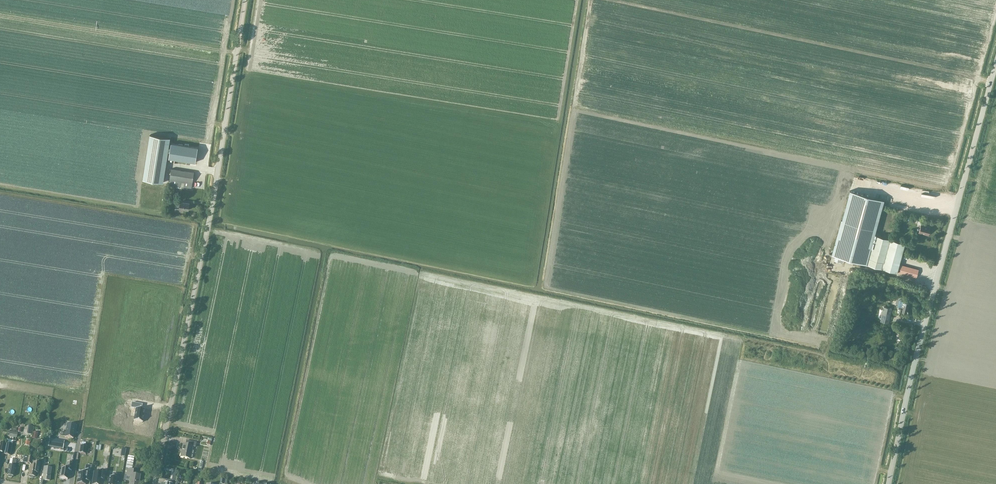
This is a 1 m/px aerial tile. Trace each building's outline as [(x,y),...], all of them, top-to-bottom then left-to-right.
[(169,157),(171,148),(169,147),(171,138),(151,134),(143,179),(163,182),(167,157),(169,157)] [(171,148),(169,157),(196,162),(199,147),(189,146),(189,143),(185,143),(185,145),(172,143),(171,148)] [(192,188),(194,172),(172,168),(169,184),(192,188)] [(841,219),(831,254),(867,264),(875,232),(884,200),(849,191),(842,219),(841,219)] [(180,202),(176,202),(175,208),(175,211),(183,212),(183,209),(188,210),(189,203),(181,202),(180,202)] [(920,224),(918,232),(927,234),(929,226),(920,224)] [(875,232),(867,264),(882,268),(886,269),(895,271),(916,277),(918,269),(899,264),(898,264),(900,260),(904,243),(890,239),(880,236),(880,233),(875,232)] [(898,307),(896,312),(900,312),(900,311),(907,312),(909,302),(902,300),(901,307),(898,307)] [(892,308),(883,306),(880,321),(888,323),(892,308)] [(139,409),(140,404),(131,403),(131,408),(135,409),(133,421),(142,422),(144,410),(141,409),(139,409)] [(109,408),(107,420),(115,421),(117,409),(109,408)] [(73,438),(75,425),(67,424),(65,433),(61,432),(60,436),(65,436),(65,437),(73,438)] [(7,436),(10,436),(10,439),(13,439),(13,437),(16,438),(17,433),(8,431),(7,436)] [(6,439),(6,443),(5,443),(3,454),(10,455),(12,444),(13,440),(6,439)] [(50,439),(48,447),(63,449),(64,441),(50,439)] [(195,447),(196,442),(187,440),(186,445),(184,444),(182,452),(181,452),(180,456),(191,458),(193,446),(195,447)] [(115,460),(127,462),(128,453),(116,451),(115,460)] [(32,457),(28,456),(24,456),(23,462),(30,464),(32,457)] [(51,468),(44,467),(45,459),(41,458),(40,471),(44,471),(43,480),(49,481),(51,468)] [(13,476),(15,466),(16,460),(12,459),(11,465),(9,465),(7,475),(8,475),(8,477),(11,477),(12,476),(13,476)] [(38,473),(38,472),(40,463),(33,462),(33,466),(30,465),(28,476),(29,476),(29,477),(32,478),(33,477),(35,477),(35,473),(38,473)] [(59,478),(67,479),(68,468),(71,469),(72,463),(67,462),(66,468),(60,467),(59,478)] [(133,470),(132,470),(133,463),(127,463),(125,475),(127,475),(131,476),(129,483),(138,483),(140,475),(133,474),(133,470)] [(86,481),(89,482),(91,471),(86,470),(86,473),(79,472),(77,483),(80,483),(85,483),(86,481)] [(92,483),(100,483),(101,479),(104,480),(105,472),(100,471),(100,473),(94,472),(92,483)] [(108,483),(116,483),(116,482),(120,482),(121,475),(115,474),(115,478),(109,477),(108,483)]
